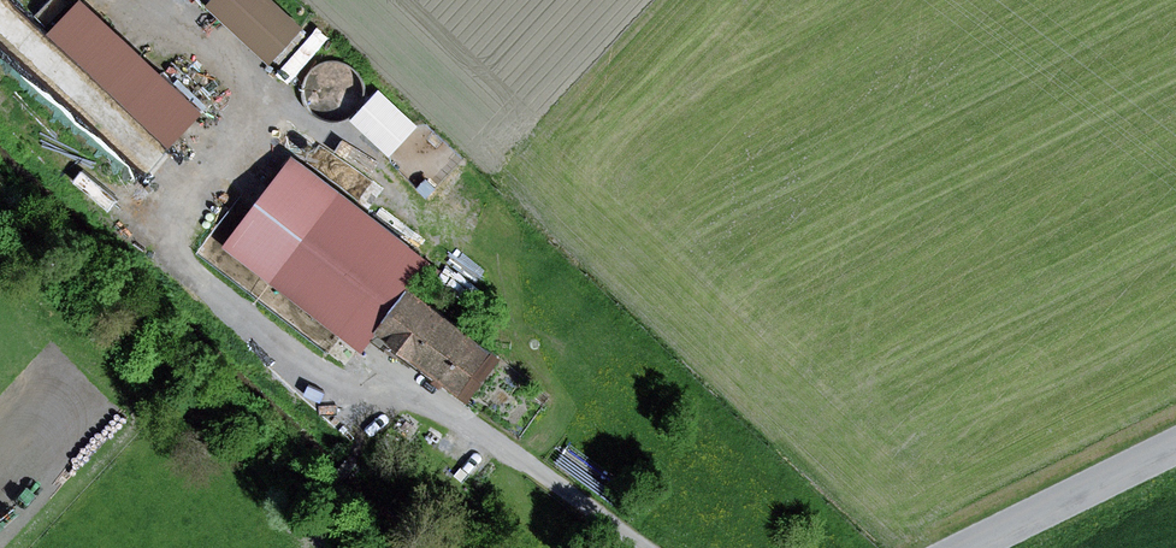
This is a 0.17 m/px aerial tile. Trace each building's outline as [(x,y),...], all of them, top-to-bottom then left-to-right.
[(208,112),(88,0),(54,37),(175,148),(208,112)] [(278,0),(218,0),(211,7),(273,66),(309,30),(278,0)] [(318,111),(354,100),(342,60),(305,72),(318,111)] [(435,254),(293,158),(229,253),(371,349),(385,329),(415,284),(435,254)] [(415,284),(385,329),(479,403),(507,361),(415,284)]
